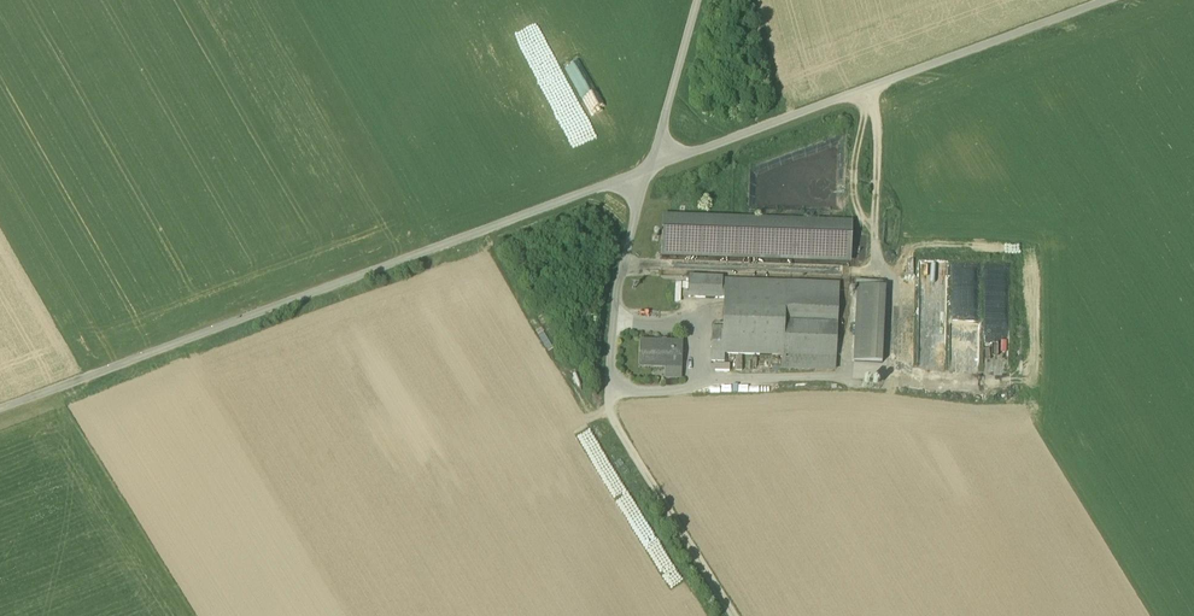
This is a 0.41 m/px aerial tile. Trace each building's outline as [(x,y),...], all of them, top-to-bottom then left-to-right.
[(852,221),(662,214),(661,256),(851,263),(852,221)] [(785,282),(723,280),(723,278),(689,276),(689,290),(688,296),(688,297),(724,298),(723,327),(723,333),(722,333),(722,354),(725,353),(783,356),(836,358),(839,300),(785,297),(785,282)] [(881,281),(862,279),(862,287),(881,288),(881,281)] [(839,284),(785,282),(785,297),(839,300),(839,284)] [(862,287),(858,287),(854,361),(882,363),(886,288),(881,288),(862,287)] [(722,333),(712,333),(711,361),(724,361),(725,353),(722,354),(722,333)] [(682,342),(641,341),(640,366),(666,367),(666,364),(681,364),(682,342)] [(836,358),(783,356),(782,368),(836,369),(836,358)] [(681,364),(666,364),(666,367),(665,377),(681,378),(681,364)]
